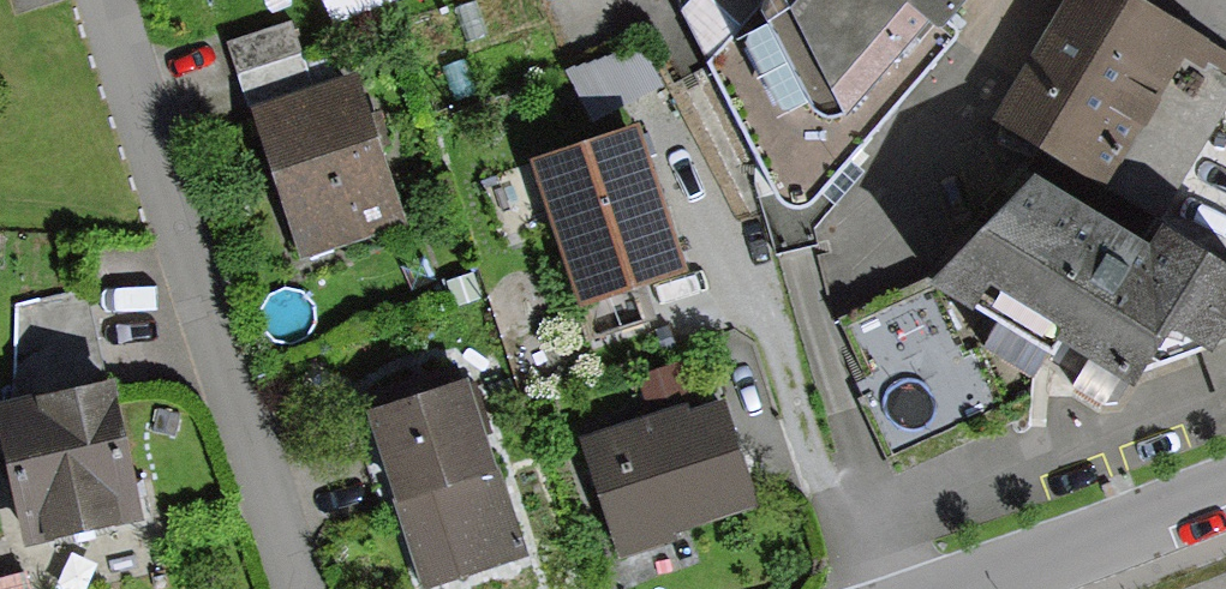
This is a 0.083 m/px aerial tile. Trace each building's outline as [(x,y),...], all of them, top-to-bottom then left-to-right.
[(780,196),(793,202),(808,202),(829,183),(956,37),(957,27),(953,20),(968,0),(677,0),(780,196)] [(994,123),(1150,221),(1225,101),(1225,57),(1135,0),(1072,0),(994,123)] [(596,113),(666,99),(658,61),(588,76),(596,113)] [(246,101),(299,261),(374,236),(369,223),(404,211),(355,65),(246,101)] [(530,158),(586,335),(646,316),(635,284),(689,267),(643,123),(530,158)] [(1148,246),(1034,172),(929,284),(1001,327),(990,345),(1034,374),(1044,359),(1053,365),(1066,345),(1090,360),(1076,382),(1116,407),(1145,366),(1206,353),(1225,404),(1225,272),(1159,228),(1148,246)] [(926,285),(833,325),(890,457),(1002,409),(976,349),(957,357),(926,285)] [(367,409),(421,580),(521,548),(466,377),(367,409)] [(0,412),(0,449),(25,545),(147,514),(113,383),(0,412)] [(578,447),(622,559),(760,506),(717,394),(578,447)]
